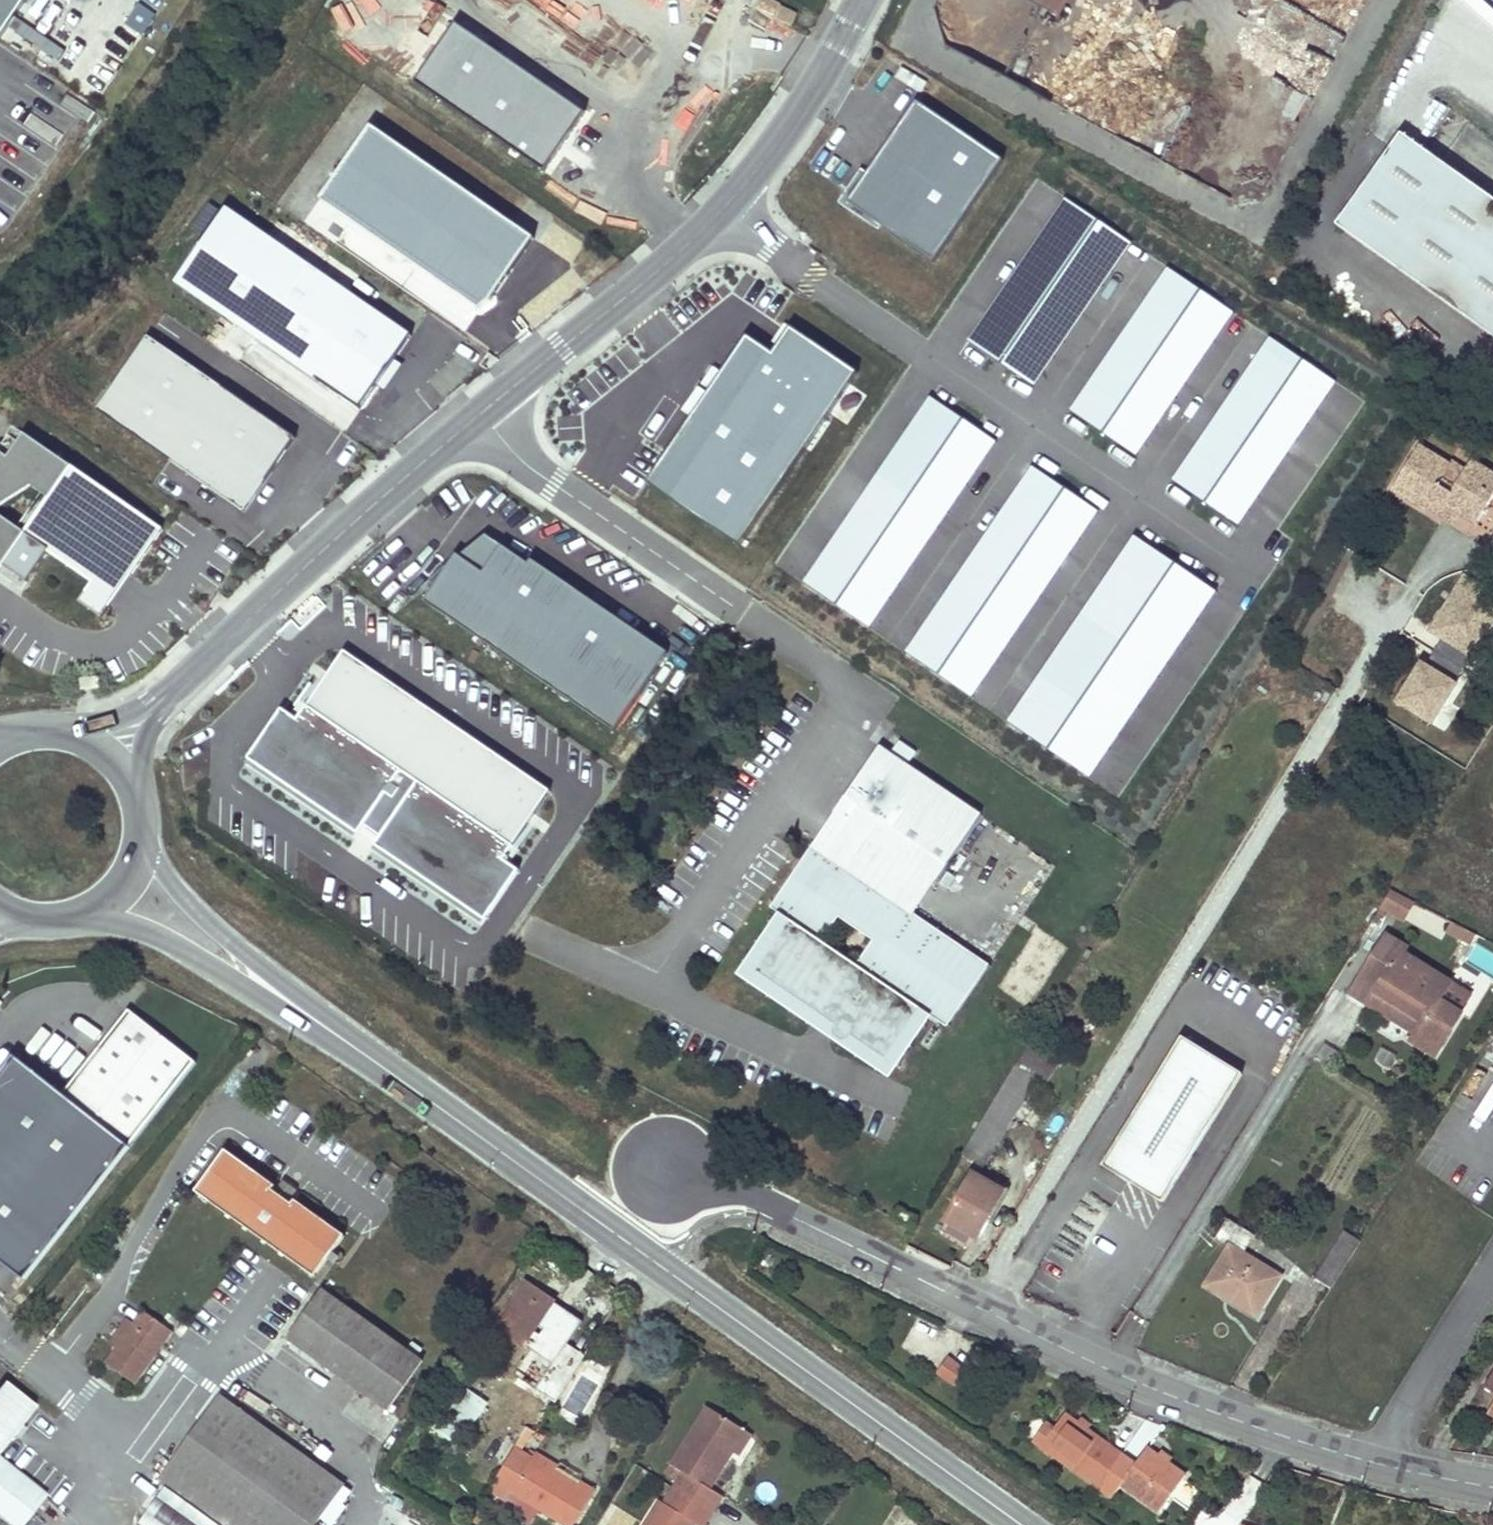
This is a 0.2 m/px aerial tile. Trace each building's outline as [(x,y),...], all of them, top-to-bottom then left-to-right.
[(0,39),(26,0),(0,0),(0,38),(0,39)] [(142,33),(156,12),(138,0),(124,21),(142,33)] [(1061,19),(1071,0),(1025,0),(1061,19)] [(546,176),(590,106),(457,23),(413,92),(546,176)] [(1001,160),(917,105),(851,205),(936,260),(1001,160)] [(477,308),(528,237),(371,126),(320,197),(477,308)] [(1402,135),(1337,226),(1492,337),(1492,200),(1402,135)] [(1133,246),(1064,200),(967,345),(1036,391),(1133,246)] [(226,203),(178,274),(186,280),(305,361),(362,399),(410,327),(226,203)] [(1239,316),(1169,270),(1072,415),(1142,461),(1239,316)] [(855,376),(791,332),(774,357),(745,337),(645,482),(739,546),(855,376)] [(148,334),(101,405),(246,501),(293,429),(148,334)] [(1339,382),(1269,336),(1173,481),(1242,527),(1339,382)] [(996,442),(926,399),(801,582),(869,630),(996,442)] [(104,617),(124,588),(164,529),(25,434),(9,458),(0,452),(0,570),(3,565),(28,582),(49,551),(95,583),(82,602),(104,617)] [(1449,465),(1418,446),(1393,487),(1424,507),(1429,499),(1441,507),(1444,503),(1476,522),(1492,495),(1492,474),(1470,460),(1465,469),(1453,487),(1441,478),(1449,465)] [(1465,469),(1452,461),(1449,465),(1441,478),(1453,487),(1465,469)] [(1101,512),(1031,469),(906,652),(974,700),(1101,512)] [(775,564),(800,580),(844,512),(833,504),(837,498),(824,490),(775,564)] [(1429,499),(1424,507),(1454,526),(1462,514),(1444,503),(1441,507),(1429,499)] [(458,550),(424,599),(614,727),(670,646),(533,553),(529,558),(488,530),(461,552),(458,550)] [(1206,584),(1137,541),(1012,724),(1079,772),(1206,584)] [(3,565),(0,570),(0,574),(23,591),(28,582),(3,565)] [(1459,583),(1435,625),(1475,647),(1492,615),(1492,602),(1459,583)] [(282,709),(249,758),(359,833),(364,825),(381,836),(375,845),(486,920),(520,870),(510,864),(504,860),(514,846),(550,791),(345,650),(298,719),(282,709)] [(1459,683),(1420,660),(1396,702),(1435,725),(1459,683)] [(81,689),(100,687),(99,676),(80,678),(81,689)] [(881,747),(836,814),(937,884),(982,817),(881,747)] [(937,884),(836,814),(814,846),(915,915),(937,884)] [(520,850),(514,846),(504,860),(510,864),(520,850)] [(915,915),(814,846),(771,907),(779,913),(791,921),(757,972),(820,1015),(835,1026),(834,1027),(834,1028),(833,1030),(833,1031),(833,1033),(833,1034),(834,1036),(834,1037),(835,1039),(836,1040),(837,1041),(839,1042),(840,1042),(841,1043),(843,1043),(845,1043),(846,1043),(848,1043),(849,1042),(851,1041),(852,1041),(853,1039),(854,1038),(887,1061),(921,1010),(948,1028),(990,966),(915,915)] [(1413,901),(1390,889),(1380,905),(1402,918),(1413,901)] [(1417,904),(1409,920),(1438,934),(1446,919),(1417,904)] [(791,921),(779,913),(736,976),(879,1073),(887,1061),(854,1038),(853,1039),(852,1041),(851,1041),(849,1042),(848,1043),(846,1043),(845,1043),(843,1043),(841,1043),(840,1042),(839,1042),(837,1041),(836,1040),(835,1039),(834,1037),(834,1036),(833,1034),(833,1033),(833,1031),(833,1030),(834,1028),(834,1027),(835,1026),(820,1015),(757,972),(791,921)] [(1028,1010),(1071,947),(1037,924),(994,987),(1028,1010)] [(1403,945),(1385,934),(1361,972),(1380,984),(1375,991),(1422,1020),(1414,1032),(1411,1037),(1434,1051),(1460,1011),(1436,996),(1447,979),(1400,950),(1403,945)] [(1414,1032),(1422,1020),(1375,991),(1380,984),(1361,972),(1350,991),(1414,1032)] [(0,1082),(0,1261),(29,1284),(199,1065),(131,1012),(66,1097),(17,1059),(0,1082)] [(1183,1033),(1168,1058),(1227,1094),(1242,1069),(1183,1033)] [(1064,1053),(1033,1034),(961,1152),(983,1165),(1024,1099),(1032,1104),(1064,1053)] [(83,1043),(69,1062),(77,1069),(92,1049),(83,1043)] [(1168,1058),(1106,1161),(1164,1197),(1227,1094),(1168,1058)] [(227,1146),(197,1188),(316,1275),(347,1233),(297,1197),(294,1201),(292,1199),(286,1195),(274,1187),(278,1183),(227,1146)] [(1002,1190),(972,1173),(946,1219),(976,1237),(1002,1190)] [(286,1176),(277,1188),(286,1195),(292,1199),(301,1187),(286,1176)] [(899,1209),(895,1219),(912,1227),(917,1218),(899,1209)] [(1230,1246),(1207,1284),(1225,1296),(1229,1290),(1259,1309),(1280,1276),(1243,1253),(1255,1235),(1228,1219),(1216,1237),(1230,1246)] [(1317,1278),(1331,1287),(1357,1245),(1342,1236),(1317,1278)] [(552,1302),(525,1284),(495,1325),(522,1344),(552,1302)] [(422,1359),(323,1289),(287,1338),(387,1409),(422,1359)] [(1229,1290),(1225,1296),(1255,1315),(1259,1309),(1229,1290)] [(175,1330),(143,1307),(133,1320),(116,1343),(105,1358),(136,1381),(175,1330)] [(109,1338),(116,1343),(133,1320),(127,1315),(109,1338)] [(608,1338),(604,1344),(621,1355),(625,1349),(608,1338)] [(604,1361),(587,1350),(583,1356),(600,1367),(604,1361)] [(936,1373),(958,1386),(969,1369),(947,1356),(936,1373)] [(436,1431),(465,1389),(454,1382),(426,1424),(436,1431)] [(1,1384),(0,1385),(0,1520),(7,1524),(24,1524),(52,1490),(1,1451),(34,1410),(1,1384)] [(484,1401),(465,1389),(436,1431),(455,1444),(484,1401)] [(159,1474),(227,1524),(313,1524),(343,1484),(243,1410),(247,1406),(242,1402),(238,1407),(219,1393),(159,1474)] [(696,1523),(699,1524),(704,1524),(723,1496),(710,1487),(732,1452),(746,1431),(708,1407),(665,1473),(678,1481),(664,1502),(662,1501),(646,1524),(695,1524),(696,1523)] [(1054,1427),(1041,1445),(1112,1496),(1121,1483),(1159,1511),(1186,1474),(1147,1446),(1135,1462),(1065,1412),(1054,1427)] [(286,1416),(275,1431),(305,1452),(315,1438),(286,1416)] [(1034,1440),(1041,1445),(1054,1427),(1048,1422),(1034,1440)] [(746,1431),(732,1452),(737,1455),(751,1434),(746,1431)] [(518,1441),(491,1484),(509,1496),(514,1489),(536,1452),(518,1441)] [(536,1452),(558,1466),(561,1461),(540,1447),(536,1452)] [(536,1452),(514,1489),(571,1524),(572,1524),(597,1484),(585,1476),(581,1482),(558,1466),(536,1452)] [(172,1488),(160,1505),(187,1524),(223,1524),(172,1488)]
